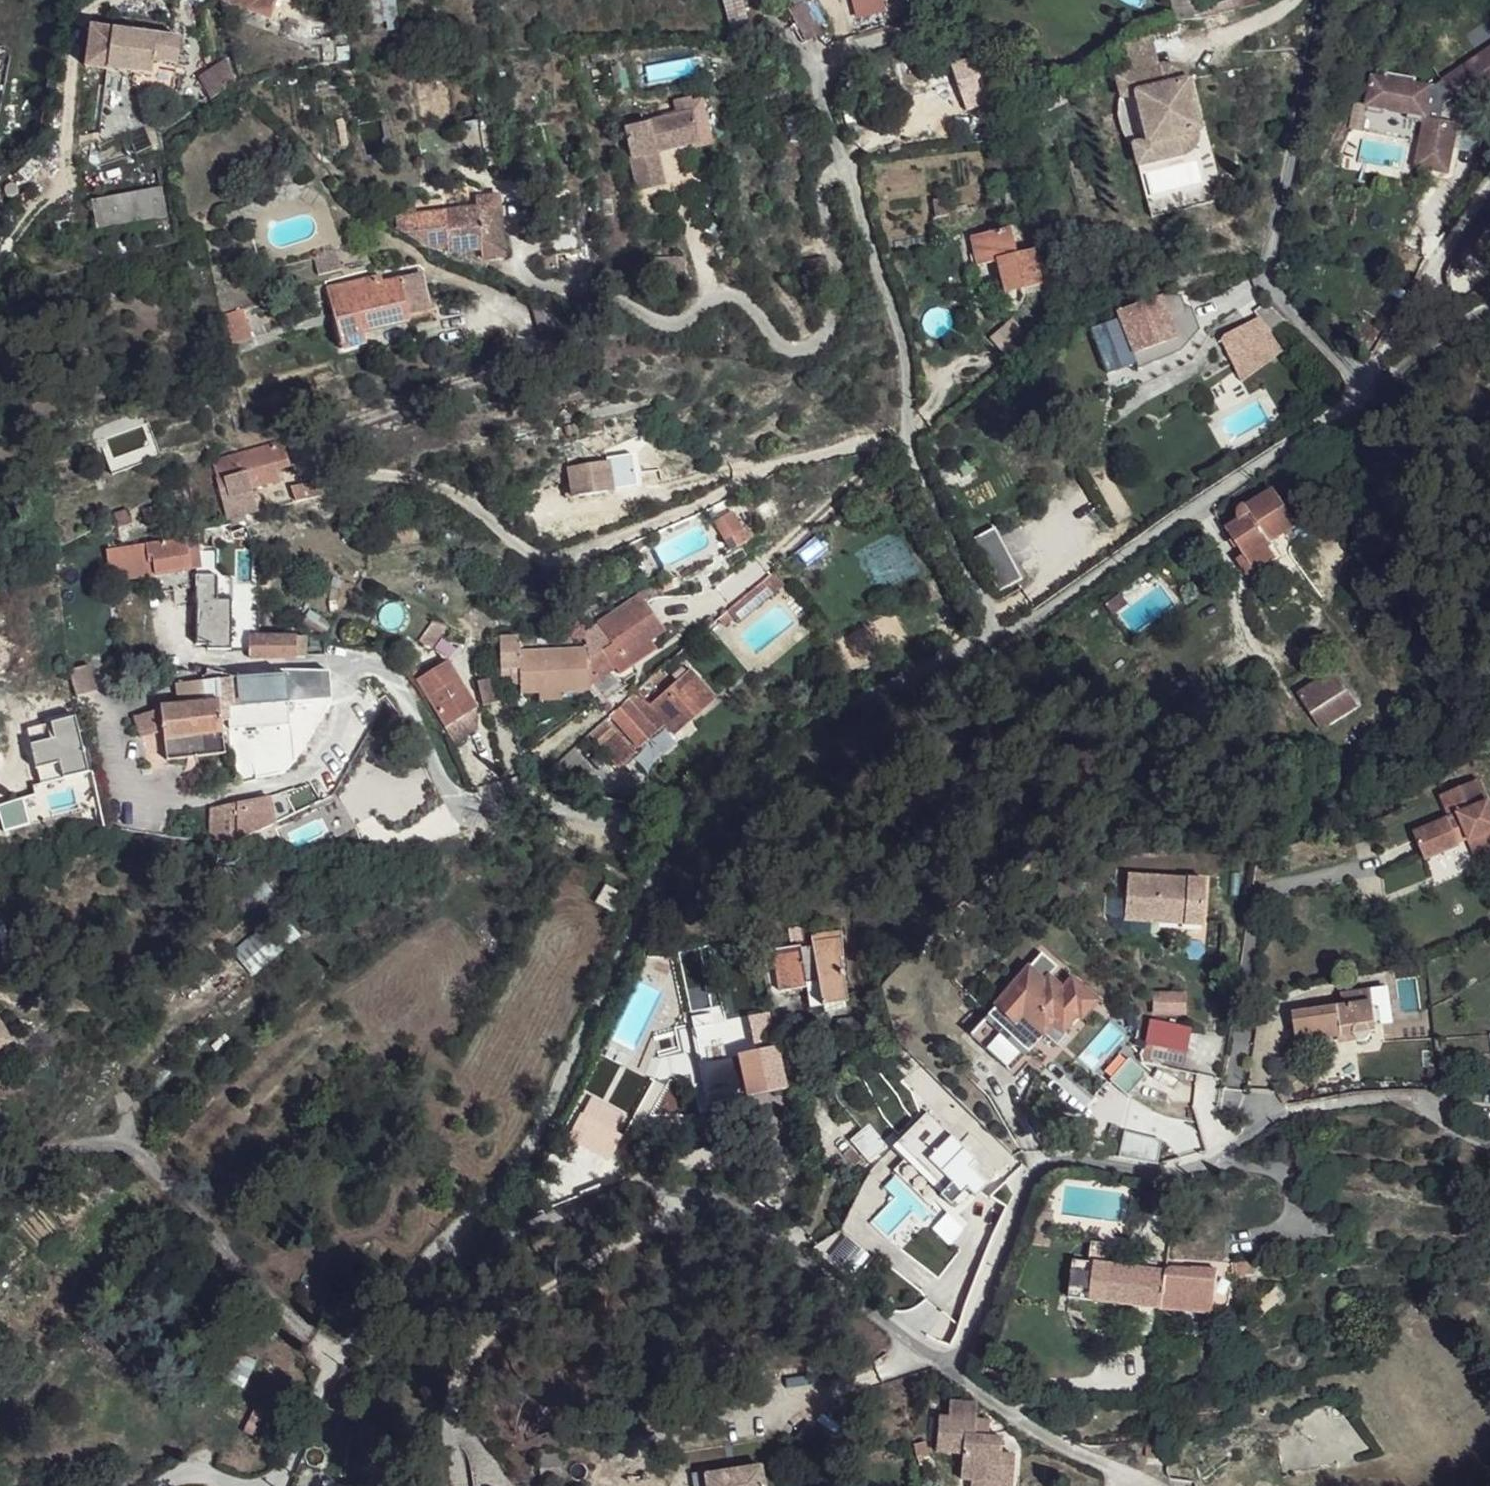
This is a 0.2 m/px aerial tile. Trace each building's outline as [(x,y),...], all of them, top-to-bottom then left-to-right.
[(270,17),(277,0),(223,0),(270,17)] [(731,29),(749,24),(742,0),(723,0),(731,29)] [(825,29),(816,0),(800,0),(797,1),(808,35),(825,29)] [(854,22),(884,16),(880,0),(849,0),(854,22)] [(1172,24),(1183,23),(1180,0),(1169,0),(1172,24)] [(153,63),(155,49),(176,51),(180,26),(113,17),(112,27),(102,26),(103,14),(90,12),(85,53),(108,55),(108,57),(153,63)] [(334,34),(322,35),(322,67),(322,70),(335,68),(334,34)] [(1129,75),(1117,78),(1122,101),(1135,98),(1145,143),(1131,147),(1130,149),(1134,168),(1187,157),(1193,152),(1199,142),(1185,83),(1181,77),(1177,73),(1172,70),(1164,68),(1158,68),(1152,45),(1124,51),(1129,75)] [(979,58),(986,78),(993,75),(987,55),(979,58)] [(953,66),(959,87),(986,78),(979,58),(953,66)] [(1489,97),(1489,58),(1442,90),(1454,107),(1461,117),(1489,97)] [(0,59),(0,108),(10,59),(6,59),(0,59)] [(209,102),(238,89),(227,65),(198,78),(209,102)] [(1454,107),(1442,90),(1432,97),(1415,93),(1416,88),(1386,82),(1385,87),(1372,85),(1366,115),(1378,117),(1383,118),(1408,123),(1413,124),(1425,126),(1415,175),(1448,182),(1457,133),(1440,129),(1432,128),(1435,112),(1443,114),(1454,107)] [(1440,129),(1443,114),(1435,112),(1432,128),(1440,129)] [(623,130),(637,192),(663,186),(655,151),(696,142),(690,115),(623,130)] [(1404,140),(1408,123),(1383,118),(1380,135),(1404,140)] [(464,142),(468,164),(484,160),(476,120),(458,124),(462,142),(464,142)] [(4,189),(3,194),(6,198),(11,199),(15,197),(17,192),(16,189),(13,186),(8,186),(4,189)] [(160,189),(89,202),(94,231),(150,222),(165,220),(160,189)] [(483,250),(484,260),(501,259),(495,198),(478,200),(479,210),(483,250)] [(932,203),(936,220),(950,217),(947,199),(932,203)] [(398,228),(435,250),(448,248),(449,254),(483,250),(479,210),(397,218),(398,228)] [(165,220),(150,222),(153,230),(167,227),(165,220)] [(999,262),(1017,257),(1010,230),(971,239),(978,267),(999,262)] [(999,262),(1006,293),(1041,285),(1033,253),(1017,257),(999,262)] [(683,260),(653,261),(653,286),(684,285),(683,260)] [(432,309),(423,273),(402,278),(411,315),(432,309)] [(329,290),(344,351),(368,346),(365,333),(363,326),(411,315),(402,278),(384,283),(383,277),(363,282),(367,302),(342,309),(337,288),(329,290)] [(337,288),(342,309),(367,302),(363,282),(337,288)] [(1172,343),(1176,342),(1164,310),(1176,305),(1174,299),(1160,299),(1116,316),(1132,359),(1148,353),(1152,366),(1177,357),(1172,343)] [(1176,305),(1164,310),(1176,342),(1188,337),(1176,305)] [(1259,319),(1268,332),(1273,329),(1274,330),(1287,320),(1267,305),(1256,315),(1259,319)] [(239,319),(248,349),(269,342),(259,312),(239,319)] [(411,315),(363,326),(365,333),(413,321),(411,315)] [(1012,316),(992,334),(1009,353),(1030,336),(1012,316)] [(1226,354),(1268,332),(1259,319),(1219,340),(1226,354)] [(1268,332),(1226,354),(1240,386),(1284,353),(1268,332)] [(1047,365),(1043,355),(1041,355),(1033,358),(1037,369),(1045,366),(1047,365)] [(698,427),(713,420),(708,410),(693,418),(698,427)] [(587,440),(574,444),(578,457),(591,453),(587,440)] [(623,454),(627,472),(639,469),(633,444),(621,447),(623,454)] [(609,463),(611,476),(627,472),(623,454),(608,457),(609,463)] [(569,474),(573,499),(613,492),(611,476),(609,463),(569,469),(569,474)] [(226,517),(256,512),(249,473),(219,478),(226,517)] [(1238,560),(1249,577),(1277,559),(1270,548),(1275,545),(1272,541),(1295,526),(1278,499),(1296,487),(1291,479),(1247,507),(1243,505),(1239,508),(1238,511),(1241,520),(1227,530),(1244,556),(1238,560)] [(157,509),(144,512),(148,528),(161,525),(157,509)] [(133,522),(128,512),(115,519),(118,529),(133,522)] [(732,514),(714,523),(723,542),(742,532),(732,514)] [(998,590),(1023,577),(995,523),(970,536),(998,590)] [(186,540),(189,571),(197,570),(201,569),(197,538),(186,540)] [(106,551),(111,582),(157,576),(189,571),(186,540),(106,551)] [(1286,553),(1286,554),(1290,552),(1295,548),(1288,540),(1280,546),(1286,553)] [(189,571),(157,576),(161,594),(197,589),(197,570),(189,571)] [(764,583),(771,590),(782,581),(775,573),(764,583)] [(735,619),(739,624),(774,593),(771,590),(764,583),(729,612),(735,619)] [(589,648),(590,676),(613,660),(616,665),(622,672),(657,648),(652,640),(666,630),(641,594),(598,624),(607,636),(589,648)] [(1111,617),(1126,606),(1119,596),(1104,607),(1111,617)] [(210,599),(197,599),(197,600),(196,599),(193,599),(196,632),(204,633),(205,653),(233,653),(231,617),(210,617),(210,599)] [(721,620),(726,626),(735,619),(729,612),(721,620)] [(598,624),(587,632),(589,648),(607,636),(598,624)] [(432,655),(443,641),(430,632),(420,646),(432,655)] [(249,657),(305,658),(305,638),(249,637),(249,657)] [(520,639),(504,640),(505,668),(514,668),(520,668),(520,677),(521,694),(539,693),(562,692),(591,691),(591,683),(590,676),(589,648),(587,648),(520,651),(520,639)] [(613,660),(590,676),(591,683),(616,665),(613,660)] [(447,669),(418,687),(456,746),(474,734),(465,719),(475,713),(467,701),(468,697),(463,689),(460,689),(447,669)] [(1341,669),(1304,693),(1327,729),(1364,705),(1341,669)] [(667,725),(673,731),(690,715),(694,719),(717,699),(692,670),(651,706),(661,717),(667,725)] [(95,697),(110,695),(107,673),(92,675),(95,697)] [(329,675),(314,674),(315,684),(317,703),(331,702),(329,675)] [(490,680),(478,683),(483,707),(495,705),(490,680)] [(287,683),(223,687),(207,683),(178,686),(180,705),(161,708),(165,741),(223,734),(232,733),(231,720),(246,719),(244,706),(288,704),(287,687),(287,683)] [(317,703),(315,684),(287,687),(288,704),(311,704),(317,703)] [(639,691),(611,717),(639,750),(660,730),(655,723),(661,717),(651,706),(639,691)] [(539,693),(540,702),(563,701),(562,692),(539,693)] [(39,769),(86,758),(74,713),(55,716),(61,738),(31,745),(37,770),(39,769)] [(475,713),(465,719),(474,734),(478,727),(477,720),(475,713)] [(690,715),(673,731),(677,734),(687,724),(694,719),(690,715)] [(660,730),(667,725),(661,717),(655,723),(660,730)] [(592,736),(603,747),(620,733),(608,721),(592,736)] [(687,724),(677,734),(684,742),(695,732),(687,724)] [(603,747),(620,767),(637,753),(620,733),(603,747)] [(223,734),(165,741),(167,761),(226,755),(223,734)] [(572,751),(540,780),(567,790),(589,770),(572,751)] [(86,758),(39,769),(43,786),(90,775),(86,758)] [(1488,804),(1478,782),(1464,788),(1473,810),(1488,804)] [(76,783),(36,793),(43,821),(83,812),(76,783)] [(1413,836),(1425,862),(1459,848),(1458,846),(1455,838),(1465,834),(1468,842),(1473,853),(1487,847),(1489,853),(1489,810),(1488,804),(1473,810),(1464,788),(1441,798),(1451,820),(1413,836)] [(269,798),(237,805),(237,843),(275,825),(270,799),(269,798)] [(1465,834),(1455,838),(1458,846),(1468,842),(1465,834)] [(1478,866),(1489,861),(1489,853),(1487,847),(1473,853),(1478,866)] [(615,907),(625,889),(607,878),(596,896),(615,907)] [(1201,923),(1203,879),(1125,878),(1124,921),(1201,923)] [(298,943),(280,922),(236,959),(253,980),(298,943)] [(800,946),(773,951),(780,993),(806,989),(805,985),(818,982),(821,1001),(846,996),(840,958),(844,958),(842,931),(810,936),(812,948),(800,950),(800,946)] [(1081,1019),(1096,1002),(1072,980),(1062,991),(1048,978),(1057,967),(1041,953),(970,1035),(1011,1070),(1045,1033),(1058,1045),(1066,1036),(1062,1032),(1077,1015),(1081,1019)] [(715,965),(702,967),(708,995),(721,993),(715,965)] [(806,989),(810,1009),(848,1003),(846,996),(821,1001),(818,982),(805,985),(806,989)] [(1349,1007),(1354,1038),(1357,1041),(1362,1043),(1368,1041),(1371,1035),(1378,1035),(1376,1027),(1393,1025),(1388,989),(1371,992),(1373,1003),(1349,1007)] [(1373,1003),(1371,992),(1344,996),(1345,1007),(1349,1007),(1373,1003)] [(1155,1014),(1182,1015),(1183,994),(1155,994),(1155,1014)] [(1354,1038),(1349,1007),(1345,1007),(1293,1014),(1297,1046),(1354,1038)] [(747,1022),(753,1053),(775,1049),(768,1017),(747,1022)] [(1149,1023),(1144,1046),(1185,1054),(1189,1031),(1149,1023)] [(700,1052),(731,1046),(726,1025),(706,1034),(698,1044),(700,1052)] [(10,1048),(5,1040),(0,1043),(0,1055),(10,1048)] [(716,1062),(734,1057),(731,1046),(700,1052),(711,1107),(725,1104),(716,1062)] [(738,1057),(747,1099),(785,1091),(775,1049),(753,1053),(738,1057)] [(725,1104),(747,1099),(738,1057),(734,1057),(716,1062),(725,1104)] [(1480,1074),(1479,1090),(1489,1090),(1489,1075),(1480,1074)] [(990,1178),(972,1159),(926,1109),(889,1143),(900,1156),(889,1166),(924,1203),(929,1198),(947,1217),(990,1178)] [(1197,1129),(1162,1120),(1157,1138),(1192,1148),(1197,1129)] [(863,1125),(852,1138),(870,1155),(881,1143),(863,1125)] [(1085,1298),(1106,1301),(1163,1308),(1166,1273),(1111,1266),(1113,1246),(1092,1243),(1085,1298)] [(1255,1262),(1236,1265),(1237,1274),(1237,1276),(1257,1273),(1255,1262)] [(1163,1308),(1214,1314),(1214,1309),(1218,1273),(1194,1271),(1187,1271),(1177,1271),(1166,1273),(1163,1308)] [(1230,1274),(1218,1273),(1214,1309),(1224,1310),(1230,1307),(1232,1290),(1229,1285),(1230,1275),(1230,1274)] [(1276,1289),(1258,1305),(1266,1314),(1281,1299),(1280,1294),(1276,1289)] [(255,1369),(224,1353),(212,1378),(243,1393),(255,1369)] [(981,1402),(951,1398),(949,1412),(941,1411),(936,1443),(960,1447),(958,1467),(966,1468),(996,1472),(999,1449),(1002,1434),(987,1432),(967,1429),(969,1414),(979,1416),(981,1402)] [(987,1432),(988,1417),(979,1416),(969,1414),(967,1429),(987,1432)] [(922,1432),(918,1446),(925,1448),(929,1434),(922,1432)] [(1012,1451),(999,1449),(996,1472),(966,1468),(964,1484),(974,1485),(1007,1485),(1012,1451)] [(704,1475),(706,1485),(763,1485),(760,1466),(704,1475)]
